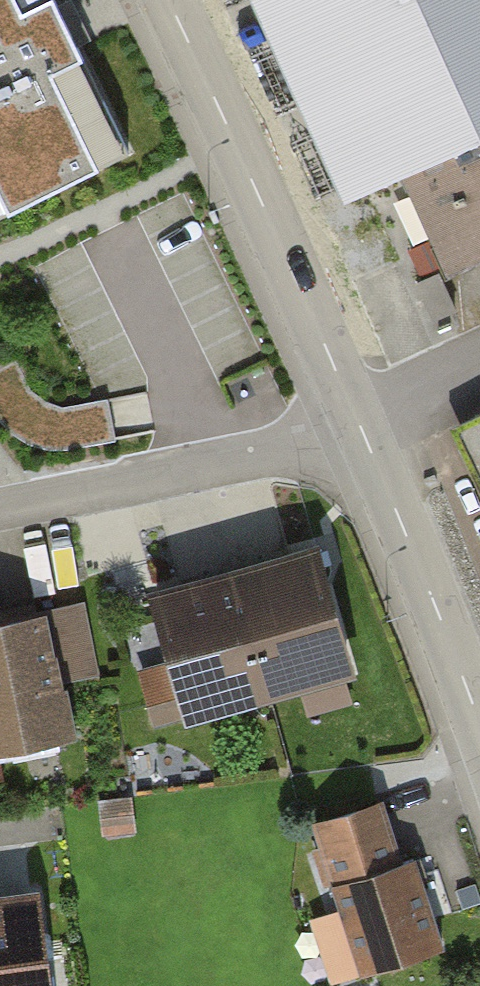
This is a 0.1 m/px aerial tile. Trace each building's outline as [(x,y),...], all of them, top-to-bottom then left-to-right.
[(131,143),(61,0),(0,0),(0,207),(131,143)] [(447,282),(479,267),(479,0),(317,0),(447,282)] [(446,434),(479,508),(479,419),(446,434)] [(351,673),(314,544),(235,567),(268,693),(351,673)] [(268,693),(235,567),(154,588),(173,659),(141,668),(155,722),(268,693)] [(80,606),(0,621),(0,766),(74,752),(62,686),(93,680),(80,606)] [(397,860),(381,808),(309,830),(325,882),(397,860)] [(357,982),(440,957),(412,867),(330,892),(357,982)] [(0,894),(0,985),(45,985),(34,891),(0,894)]
